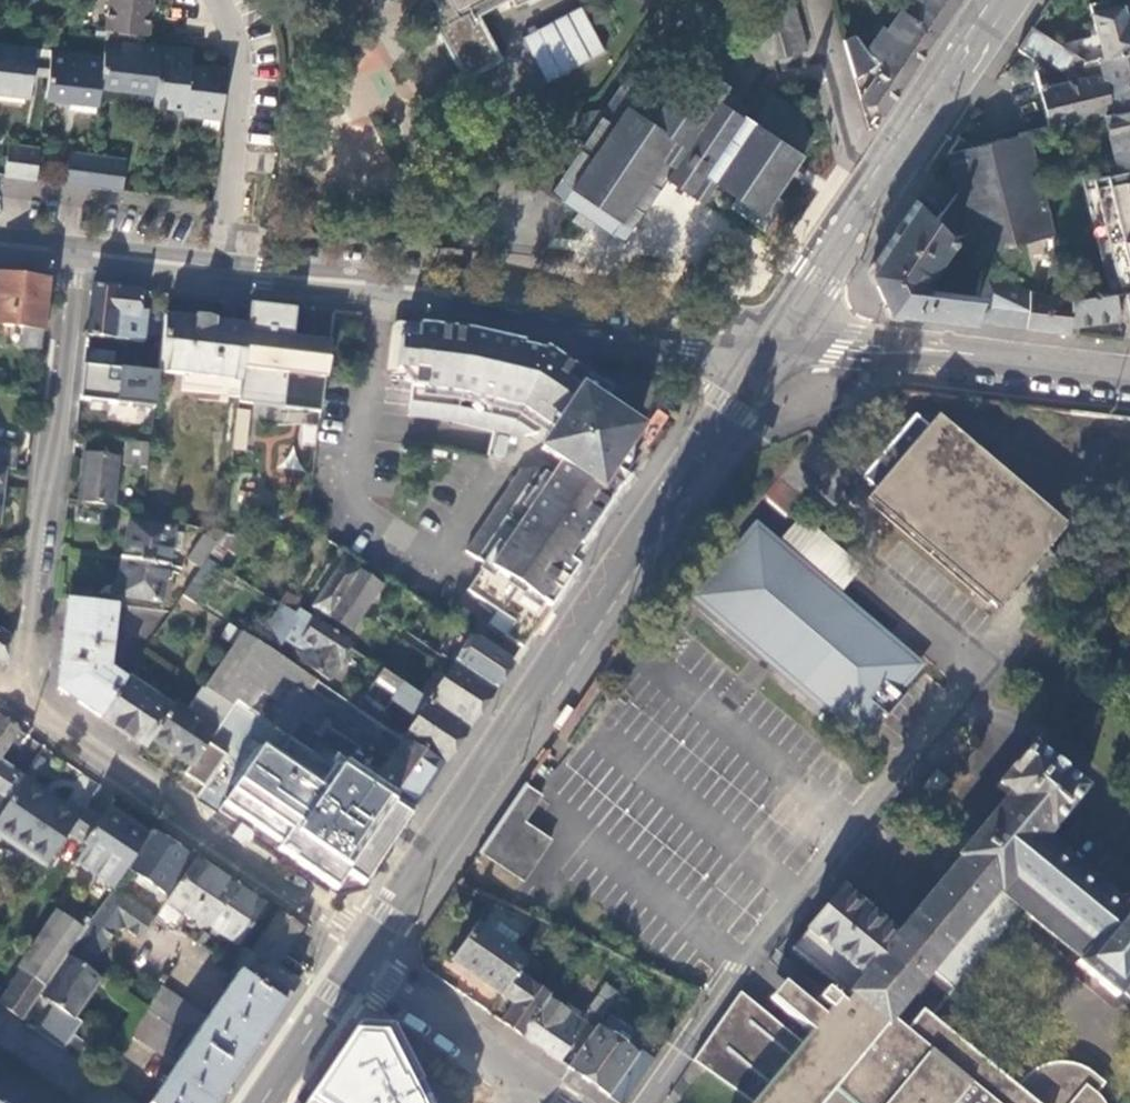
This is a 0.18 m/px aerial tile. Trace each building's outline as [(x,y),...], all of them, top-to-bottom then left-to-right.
[(151,0),(108,0),(103,42),(133,45),(135,32),(147,34),(151,0)] [(436,11),(428,15),(462,80),(499,60),(476,16),(507,0),(431,0),(436,11)] [(762,63),(774,60),(806,52),(791,0),(783,0),(748,11),(751,23),(762,63)] [(957,0),(919,0),(917,3),(922,6),(913,21),(934,35),(957,0)] [(1129,50),(1129,3),(1091,13),(1102,57),(1129,50)] [(605,50),(583,11),(527,42),(549,81),(605,50)] [(907,74),(934,35),(913,21),(900,12),(888,29),(882,25),(867,46),(869,48),(907,74)] [(1086,62),(1031,27),(1017,50),(1030,58),(1045,68),(1064,65),(1077,73),(1088,70),(1086,62)] [(881,114),(907,74),(869,48),(867,46),(854,33),(842,40),(860,99),(881,114)] [(152,95),(158,47),(133,45),(103,42),(101,57),(98,88),(125,92),(124,100),(151,104),(152,95)] [(0,46),(0,96),(28,99),(31,76),(47,78),(49,63),(33,61),(34,50),(0,46)] [(217,120),(219,120),(225,72),(188,67),(190,51),(158,47),(152,95),(151,104),(151,107),(184,111),(183,115),(201,118),(200,129),(216,131),(217,120)] [(1129,108),(1129,50),(1102,57),(1086,62),(1088,70),(1089,76),(1039,89),(1047,130),(1102,115),(1129,108)] [(81,55),(51,51),(50,58),(80,61),(81,55)] [(80,61),(50,58),(49,63),(47,78),(45,99),(71,102),(70,112),(95,115),(98,88),(101,57),(81,55),(80,61)] [(550,167),(536,185),(577,213),(571,220),(587,232),(593,224),(622,243),(661,188),(667,179),(701,203),(715,184),(736,198),(729,209),(766,233),(786,204),(775,196),(812,143),(799,115),(784,105),(769,95),(750,121),(743,115),(746,110),(729,98),(730,96),(723,91),(726,87),(694,64),(688,60),(627,73),(606,105),(603,111),(586,114),(576,129),(550,167)] [(1129,166),(1129,108),(1102,115),(1116,169),(1129,166)] [(1026,135),(947,153),(959,204),(972,255),(1050,234),(1026,135)] [(7,148),(4,177),(35,181),(38,151),(7,148)] [(70,154),(66,185),(86,188),(90,157),(70,154)] [(125,162),(90,157),(86,188),(120,192),(125,162)] [(1116,169),(1084,177),(1111,292),(1124,289),(1129,287),(1129,166),(1116,169)] [(931,217),(915,200),(868,271),(887,312),(970,322),(976,297),(967,296),(965,285),(924,278),(943,251),(978,286),(982,271),(967,256),(951,241),(951,238),(940,226),(935,220),(931,217)] [(967,256),(972,255),(959,204),(953,205),(944,217),(940,214),(935,220),(940,226),(951,238),(951,241),(967,256)] [(976,297),(970,322),(1068,334),(1069,299),(1041,293),(1031,291),(982,269),(982,271),(978,286),(976,297)] [(0,279),(0,330),(20,332),(18,350),(40,353),(48,284),(0,279)] [(138,317),(141,293),(91,287),(85,338),(143,343),(146,318),(138,317)] [(1069,299),(1068,334),(1077,335),(1078,325),(1111,321),(1112,326),(1120,325),(1117,310),(1121,309),(1120,304),(1126,303),(1124,289),(1111,292),(1069,299)] [(290,338),(293,311),(248,306),(237,404),(319,413),(323,379),(324,380),(328,343),(290,338)] [(182,317),(164,315),(157,370),(181,374),(179,391),(235,398),(245,327),(213,323),(213,320),(205,316),(192,315),(192,320),(182,317)] [(503,636),(521,649),(566,582),(561,577),(569,563),(563,558),(572,544),(577,536),(576,535),(572,542),(566,538),(575,526),(588,534),(594,526),(590,523),(619,476),(610,469),(613,463),(615,464),(625,450),(619,428),(607,415),(603,412),(598,409),(599,407),(598,405),(602,396),(560,367),(562,362),(544,350),(541,352),(538,356),(520,352),(476,342),(476,344),(467,342),(459,342),(458,339),(439,337),(431,336),(432,327),(400,323),(398,341),(400,341),(398,363),(408,365),(409,354),(415,355),(413,372),(389,369),(388,371),(407,373),(407,378),(413,379),(408,410),(450,415),(510,428),(524,437),(536,436),(543,426),(552,432),(558,464),(553,473),(543,467),(519,471),(464,552),(483,565),(465,591),(512,623),(503,636)] [(541,352),(522,345),(520,352),(538,356),(541,352)] [(153,408),(157,376),(82,367),(79,399),(153,408)] [(866,497),(994,606),(1062,526),(921,406),(860,475),(874,487),(866,497)] [(236,408),(233,448),(247,449),(250,409),(236,408)] [(514,439),(524,437),(510,428),(450,415),(408,410),(407,417),(450,422),(508,435),(514,439)] [(0,432),(0,452),(16,454),(18,434),(0,432)] [(146,470),(149,445),(124,442),(122,467),(146,470)] [(277,471),(299,468),(296,442),(274,445),(277,471)] [(14,473),(16,454),(0,452),(0,472),(5,472),(14,473)] [(79,504),(111,508),(117,461),(84,457),(79,504)] [(857,567),(801,520),(779,546),(835,594),(857,567)] [(122,561),(166,569),(171,531),(128,524),(122,561)] [(900,698),(897,697),(892,693),(916,668),(837,600),(839,597),(835,594),(779,546),(753,525),(690,599),(776,672),(778,670),(857,735),(877,713),(884,719),(904,697),(902,695),(900,698)] [(196,574),(214,548),(202,540),(184,566),(196,574)] [(578,548),(572,544),(563,558),(569,563),(578,548)] [(379,585),(383,579),(350,556),(346,562),(345,561),(315,606),(317,607),(314,612),(324,619),(327,614),(352,630),(381,586),(379,585)] [(160,606),(166,569),(122,561),(116,599),(160,606)] [(181,597),(193,580),(185,574),(173,591),(181,597)] [(106,671),(114,609),(67,603),(56,691),(99,720),(124,684),(106,671)] [(469,612),(462,608),(457,614),(465,619),(469,612)] [(326,683),(348,651),(346,643),(297,611),(282,633),(308,650),(298,665),(326,683)] [(234,647),(243,635),(229,627),(221,639),(234,647)] [(235,697),(266,650),(243,635),(234,647),(205,690),(232,709),(237,702),(235,697)] [(426,703),(467,730),(510,665),(470,638),(426,703)] [(310,694),(316,684),(266,650),(235,697),(237,702),(245,707),(248,702),(254,706),(260,695),(274,704),(286,686),(306,699),(310,694)] [(416,719),(426,703),(379,672),(361,699),(382,713),(390,701),(416,719)] [(208,745),(216,733),(188,714),(175,705),(171,710),(127,680),(124,684),(99,720),(144,750),(150,741),(191,768),(185,777),(204,790),(225,757),(208,745)] [(245,707),(285,735),(296,719),(315,731),(331,708),(310,694),(306,699),(286,686),(274,704),(260,695),(254,706),(248,702),(245,707)] [(232,709),(205,690),(188,714),(216,733),(232,709)] [(402,740),(442,767),(467,730),(426,703),(416,719),(402,740)] [(0,720),(0,758),(17,732),(0,720)] [(338,771),(408,818),(442,767),(402,740),(385,766),(328,728),(311,752),(338,771)] [(351,902),(408,818),(338,771),(328,786),(263,743),(217,812),(351,902)] [(922,1040),(917,1045),(889,1022),(930,974),(951,991),(1017,910),(1077,958),(1073,963),(1114,996),(1118,990),(1129,1000),(1129,893),(1118,908),(1087,882),(1091,877),(1083,870),(1079,876),(1037,841),(1047,829),(1048,830),(1080,791),(1027,747),(994,786),(1008,797),(894,936),(838,890),(790,950),(848,997),(841,1005),(823,991),(815,1002),(828,1013),(805,1040),(801,1045),(742,994),(697,1055),(755,1102),(809,1102),(834,1072),(861,1094),(853,1102),(999,1102),(922,1040)] [(23,782),(24,780),(0,764),(0,815),(23,782)] [(23,782),(0,815),(0,828),(49,862),(67,835),(80,816),(64,805),(62,809),(23,782)] [(522,784),(505,810),(521,820),(538,794),(522,784)] [(101,818),(86,807),(80,816),(67,835),(86,847),(75,864),(84,870),(119,818),(116,816),(119,812),(109,805),(101,818)] [(505,810),(473,858),(480,863),(485,855),(521,879),(548,839),(521,820),(505,810)] [(131,821),(122,814),(119,818),(129,824),(131,821)] [(123,870),(148,833),(131,821),(129,824),(119,818),(84,870),(111,888),(123,870)] [(150,834),(148,833),(123,870),(124,871),(150,834)] [(187,859),(150,834),(124,871),(163,897),(187,859)] [(232,889),(192,863),(167,900),(207,926),(232,889)] [(261,909),(232,889),(207,926),(236,946),(261,909)] [(153,920),(109,891),(85,928),(66,956),(88,971),(114,932),(126,933),(138,942),(153,920)] [(303,923),(281,908),(250,956),(271,972),(272,971),(303,923)] [(78,923),(74,929),(57,917),(0,1002),(0,1009),(21,1023),(66,956),(85,928),(78,923)] [(515,974),(526,958),(474,923),(452,956),(486,981),(483,984),(500,996),(515,974)] [(88,971),(66,956),(21,1023),(63,1053),(83,1023),(76,1019),(102,980),(88,971)] [(271,972),(250,956),(237,975),(284,1006),(296,987),(272,971),(271,972)] [(500,1023),(520,1037),(546,999),(548,996),(515,974),(500,996),(508,1001),(510,998),(514,1001),(500,1023)] [(284,1006),(237,975),(208,1019),(198,1012),(166,1060),(176,1066),(151,1102),(219,1102),(284,1006)] [(601,1016),(617,994),(604,985),(588,1008),(601,1016)] [(198,1012),(162,988),(130,1036),(166,1060),(198,1012)] [(520,1037),(555,1062),(581,1023),(546,999),(520,1037)] [(63,1053),(21,1023),(0,1009),(0,1047),(81,1102),(137,1102),(63,1053)] [(565,1069),(607,1098),(636,1055),(594,1026),(565,1069)] [(364,1032),(315,1102),(429,1102),(396,1031),(364,1032)] [(1100,1102),(1094,1095),(1089,1091),(1097,1081),(1094,1078),(1082,1069),(1069,1065),(1054,1064),(1042,1066),(1028,1074),(1021,1080),(1012,1091),(1022,1099),(1018,1102),(1101,1102),(1100,1102)]
